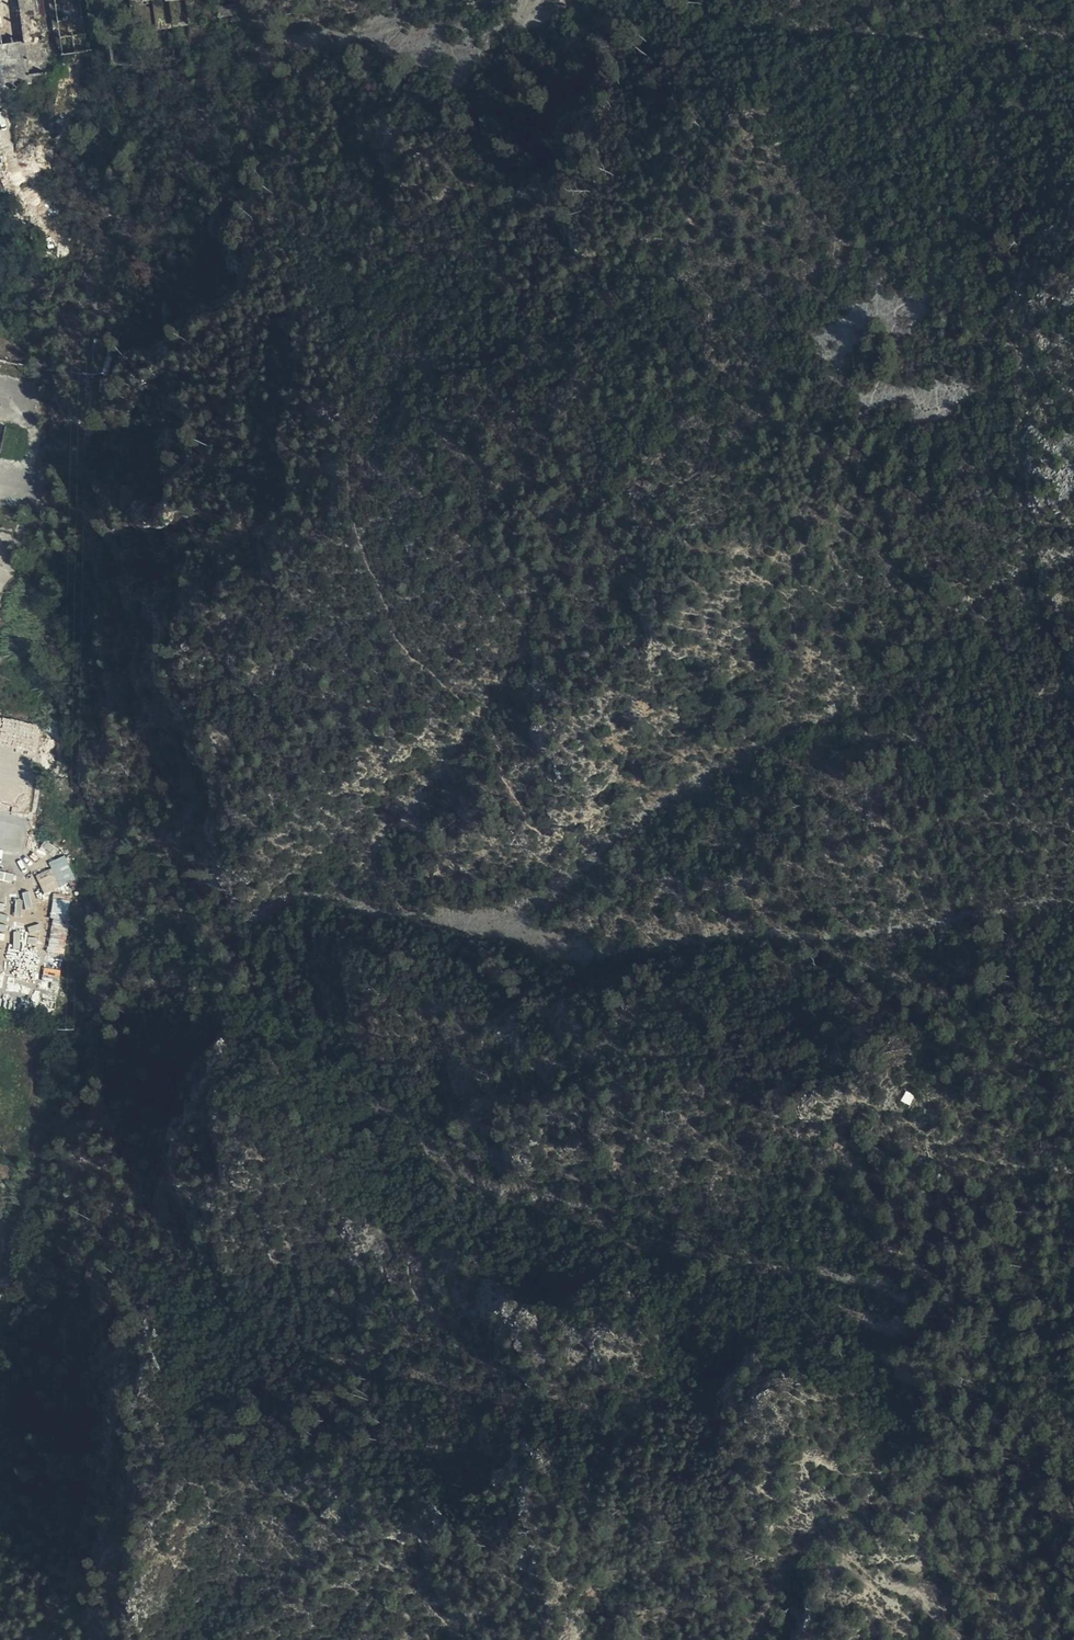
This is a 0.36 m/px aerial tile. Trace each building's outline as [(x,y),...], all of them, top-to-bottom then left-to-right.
[(61,63),(155,50),(151,24),(164,22),(159,0),(0,0),(0,26),(6,71),(12,70),(18,69),(61,63)] [(71,133),(69,115),(67,104),(61,63),(18,69),(20,77),(13,78),(8,79),(17,140),(71,133)] [(12,70),(13,78),(20,77),(18,69),(12,70)] [(36,874),(42,893),(75,881),(65,855),(48,861),(51,869),(36,874)] [(61,954),(72,900),(56,897),(45,951),(61,954)] [(27,927),(30,934),(41,930),(39,923),(27,927)] [(14,930),(12,949),(21,951),(24,931),(14,930)] [(44,966),(42,977),(59,981),(61,970),(44,966)] [(910,1106),(915,1095),(905,1090),(900,1101),(910,1106)]
